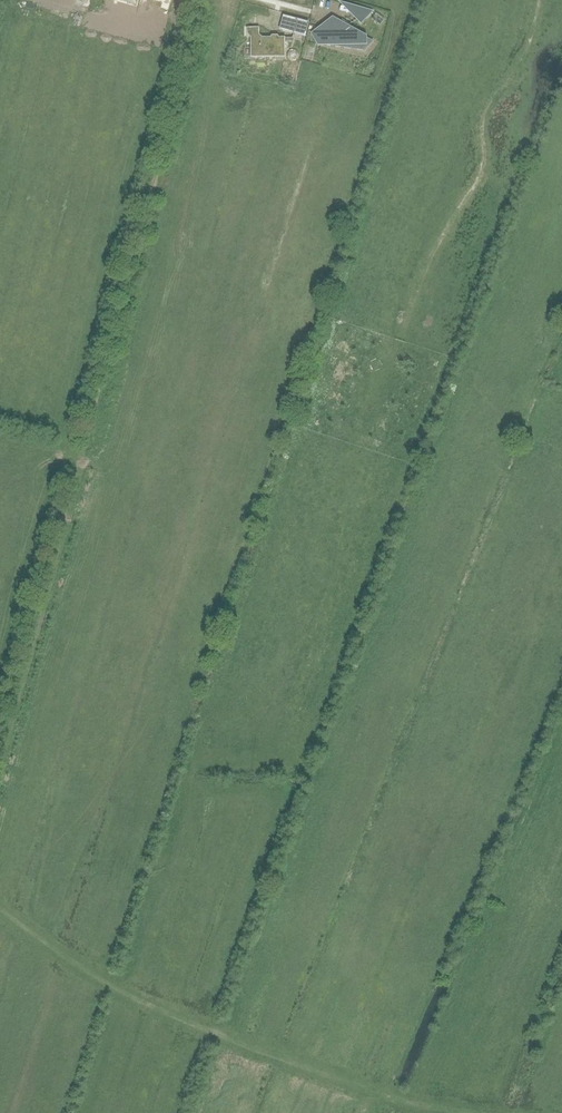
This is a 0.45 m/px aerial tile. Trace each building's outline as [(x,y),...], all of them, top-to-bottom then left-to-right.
[(86,16),(88,0),(76,0),(74,14),(86,16)] [(68,19),(71,8),(56,3),(55,6),(46,3),(44,12),(68,19)] [(356,8),(354,18),(361,25),(372,13),(372,12),(356,8)] [(294,33),(297,20),(283,16),(279,29),(294,33)] [(333,17),(311,34),(317,46),(366,46),(365,37),(333,17)] [(297,20),(294,33),(305,36),(308,23),(297,20)] [(250,38),(250,54),(284,54),(284,38),(270,38),(262,38),(250,38)] [(294,80),(296,68),(286,66),(284,78),(294,80)]
